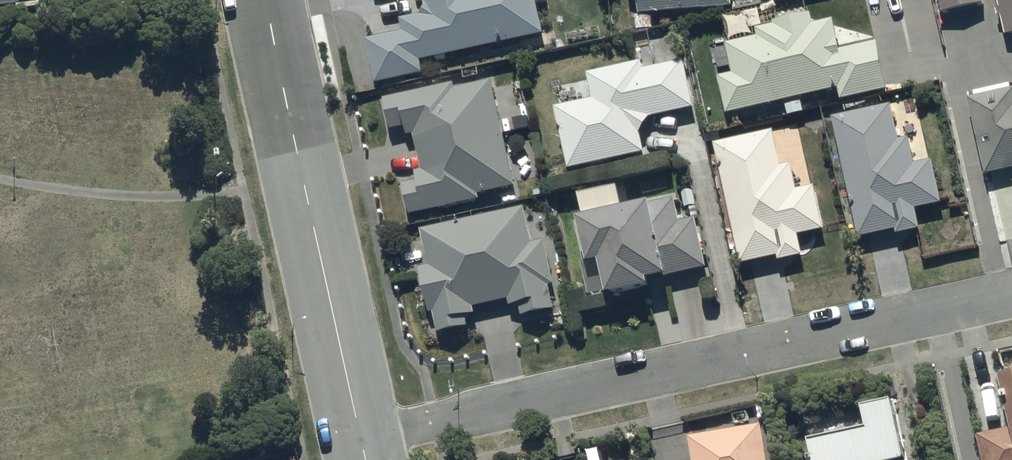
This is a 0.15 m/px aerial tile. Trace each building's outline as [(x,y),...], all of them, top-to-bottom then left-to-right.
[(365,41),(374,85),(422,74),(420,61),(544,34),(538,5),(548,2),(548,0),(423,0),(426,13),(398,18),(402,33),(365,41)] [(637,15),(731,9),(730,0),(636,0),(637,15)] [(939,14),(984,4),(984,0),(936,0),(939,14)] [(997,10),(993,11),(995,18),(998,17),(1003,36),(1011,34),(1011,0),(995,0),(997,10)] [(719,76),(726,112),(782,100),(785,116),(804,112),(801,96),(837,89),(839,100),(887,91),(878,42),(839,50),(832,18),(813,22),(811,15),(758,26),(760,38),(726,45),(732,74),(719,76)] [(551,108),(565,168),(645,153),(641,131),(648,120),(693,109),(682,61),(642,70),(641,62),(587,75),(593,98),(551,108)] [(451,81),(383,97),(390,126),(402,123),(404,133),(411,132),(419,167),(411,169),(413,177),(399,180),(407,214),(477,197),(475,192),(514,183),(490,78),(452,87),(451,81)] [(966,99),(983,176),(1011,170),(1011,89),(966,99)] [(889,104),(830,117),(855,237),(892,229),(893,234),(921,228),(917,208),(939,204),(929,158),(912,161),(907,137),(897,140),(889,104)] [(772,130),(710,145),(739,265),(775,256),(777,262),(804,255),(799,235),(823,229),(812,185),(796,189),(790,164),(780,166),(772,130)] [(672,198),(573,221),(583,265),(597,262),(605,297),(645,287),(644,283),(706,268),(694,220),(678,224),(672,198)] [(523,204),(418,228),(426,263),(417,265),(427,310),(432,309),(436,329),(464,322),(462,314),(472,312),(471,305),(505,298),(507,305),(516,303),(519,315),(553,307),(548,283),(553,282),(542,237),(532,240),(523,204)] [(998,381),(1008,429),(976,436),(981,459),(1011,459),(1011,378),(998,381)] [(806,443),(809,459),(902,459),(891,404),(859,411),(864,431),(806,443)] [(688,437),(686,438),(690,459),(765,459),(760,425),(688,437)]
